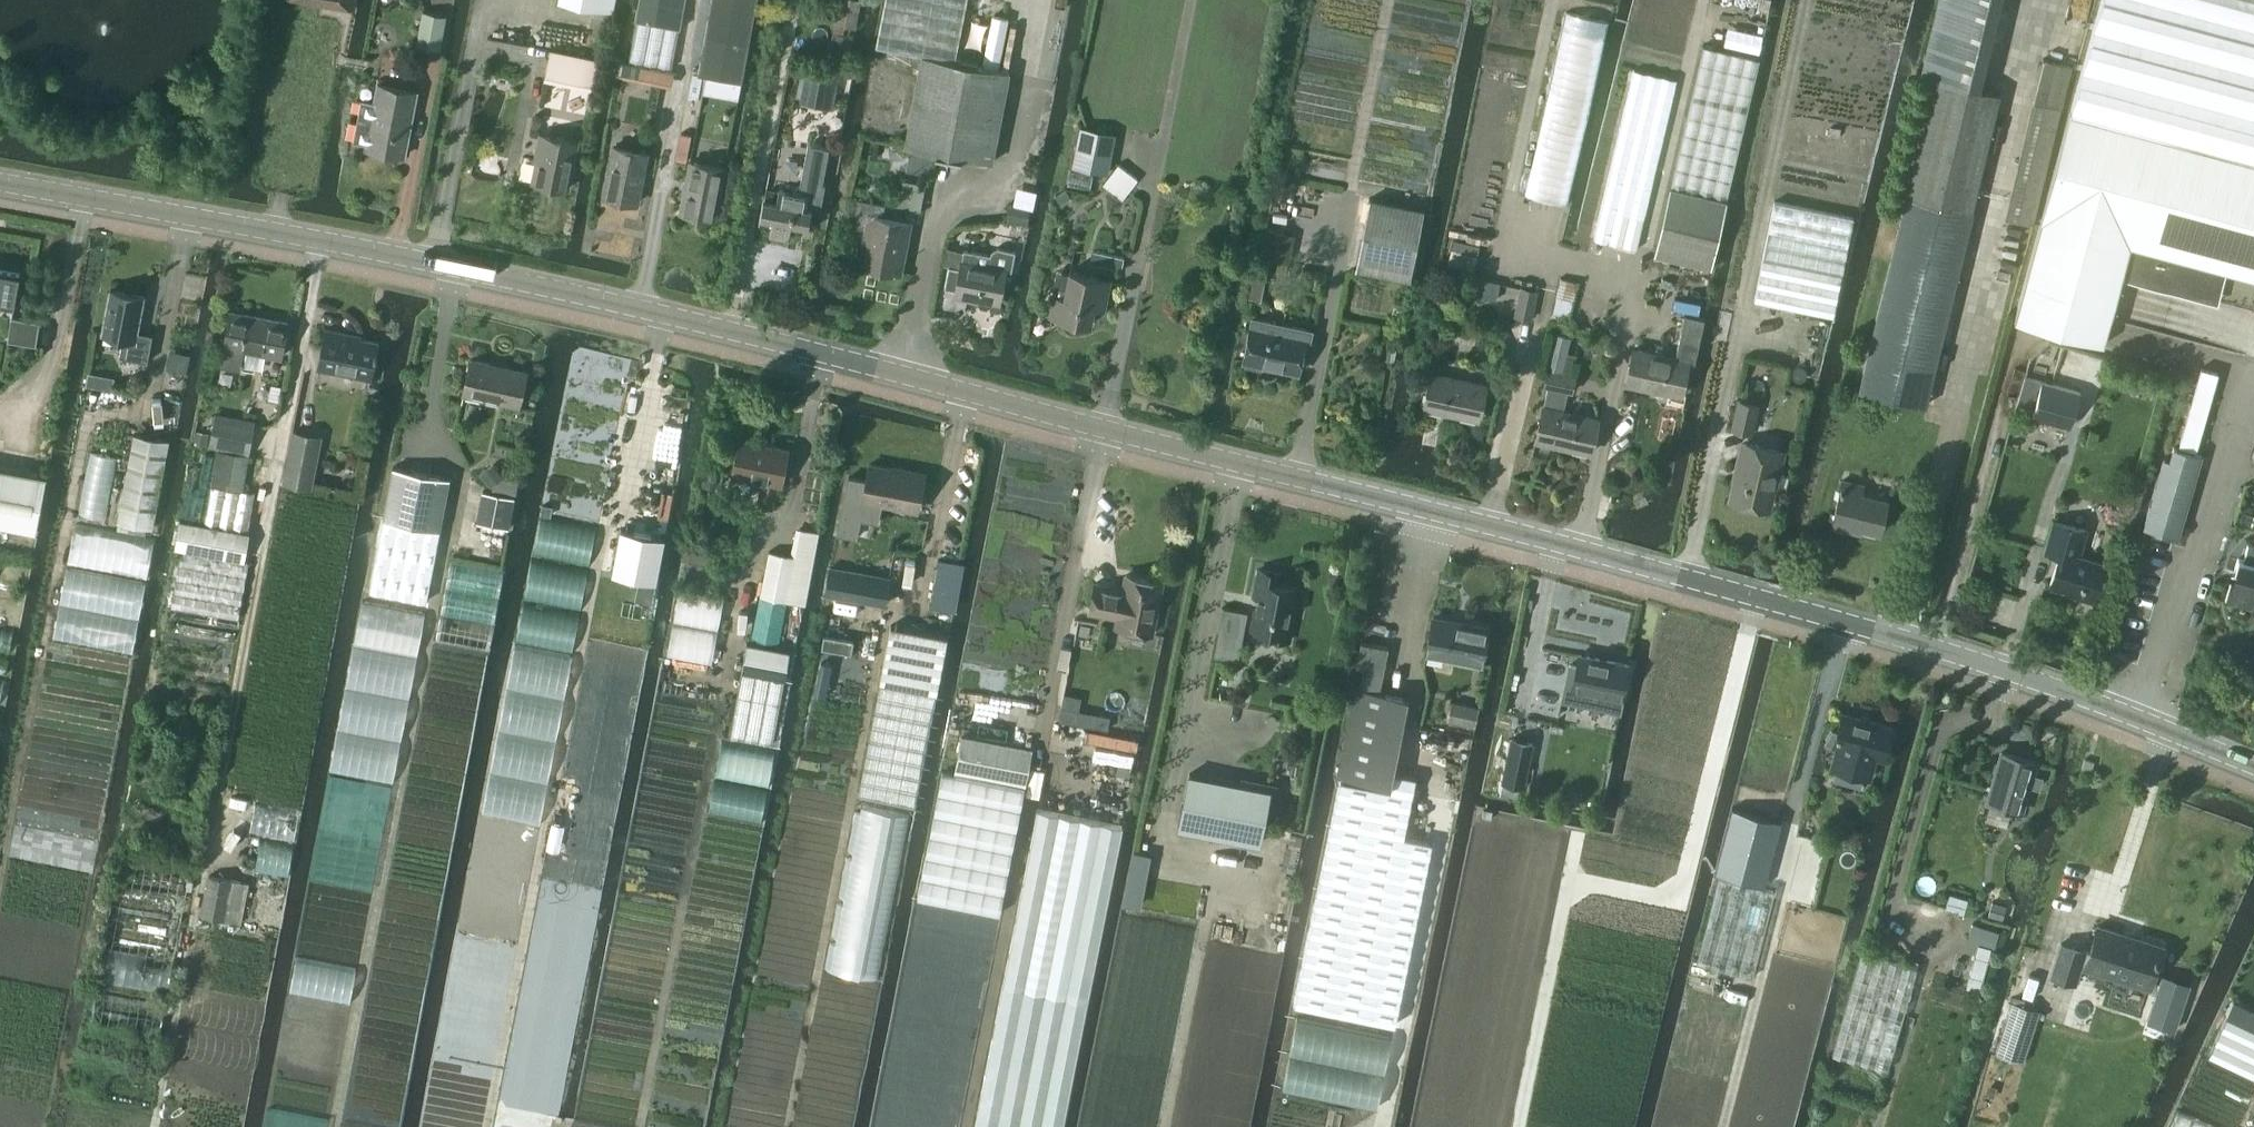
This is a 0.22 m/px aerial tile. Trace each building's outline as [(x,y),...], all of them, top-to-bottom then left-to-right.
[(353,9),(355,0),(302,0),(353,9)] [(613,13),(616,0),(560,0),(559,2),(613,13)] [(687,0),(639,0),(635,22),(637,22),(629,61),(672,69),(679,30),(681,30),(687,0)] [(749,43),(756,0),(711,0),(705,35),(706,35),(699,74),(742,82),(749,43)] [(825,72),(842,75),(846,53),(851,53),(861,0),(838,0),(825,72)] [(878,47),(923,55),(955,63),(967,0),(887,0),(878,47)] [(1999,95),(2000,93),(1981,88),(2002,0),(1940,0),(1930,41),(1922,73),(1935,76),(1859,389),(1923,405),(1999,95)] [(2069,115),(2253,165),(2253,0),(2100,0),(2069,115)] [(423,11),(417,45),(439,49),(446,15),(423,11)] [(550,48),(545,77),(594,87),(600,58),(550,48)] [(1654,253),(1710,266),(1726,200),(1759,62),(1703,48),(1669,186),(1654,253)] [(906,144),(914,146),(909,170),(929,174),(934,150),(992,161),(1009,73),(955,63),(923,55),(906,144)] [(2006,218),(2032,224),(2060,109),(2071,65),(2044,59),(2033,103),(2006,218)] [(1634,69),(1610,174),(1595,239),(1638,249),(1653,184),(1651,184),(1676,79),(1634,69)] [(362,98),(354,140),(366,143),(365,148),(404,155),(416,91),(377,84),(374,100),(362,98)] [(2069,115),(2014,320),(2103,344),(2122,277),(2218,302),(2226,271),(2253,278),(2253,165),(2069,115)] [(1830,127),(1828,135),(1839,137),(1841,129),(1830,127)] [(1072,166),(1107,173),(1114,134),(1080,128),(1072,166)] [(539,150),(533,180),(568,187),(577,141),(540,134),(537,149),(539,150)] [(788,240),(791,223),(814,228),(817,211),(820,211),(825,184),(823,183),(830,148),(809,144),(799,192),(779,188),(777,201),(764,198),(759,222),(772,225),(770,237),(788,240)] [(604,196),(637,202),(647,153),(613,146),(604,196)] [(681,211),(714,217),(724,167),(690,161),(681,211)] [(1138,179),(1118,164),(1102,185),(1121,200),(1138,179)] [(1424,208),(1368,198),(1355,268),(1411,278),(1424,208)] [(909,223),(882,218),(885,204),(859,199),(853,226),(866,228),(860,261),(900,269),(909,223)] [(1852,219),(1774,201),(1751,299),(1829,317),(1852,219)] [(1008,204),(1004,221),(1025,226),(1029,208),(1008,204)] [(1262,229),(1244,322),(1251,324),(1256,325),(1257,319),(1269,257),(1291,261),(1296,235),(1262,229)] [(999,300),(1006,267),(1011,268),(1015,248),(997,245),(993,246),(991,250),(990,253),(963,248),(961,258),(954,292),(999,300)] [(1090,263),(1121,269),(1123,257),(1093,251),(1090,263)] [(13,303),(19,274),(0,270),(0,301),(13,303)] [(1051,297),(1053,297),(1049,313),(1090,322),(1096,294),(1105,296),(1109,279),(1069,270),(1068,274),(1057,272),(1051,297)] [(1473,276),(1469,293),(1496,299),(1500,283),(1473,276)] [(1533,319),(1538,290),(1519,286),(1513,316),(1533,319)] [(110,289),(102,333),(118,336),(122,342),(119,356),(147,362),(152,334),(137,331),(143,296),(110,289)] [(1392,315),(1402,316),(1405,301),(1395,299),(1392,315)] [(224,344),(224,345),(221,366),(240,369),(244,348),(280,356),(287,321),(230,310),(224,344)] [(1625,381),(1680,393),(1687,362),(1695,364),(1705,318),(1685,314),(1675,357),(1632,347),(1625,381)] [(8,339),(35,344),(38,323),(12,318),(8,339)] [(1251,324),(1243,360),(1246,361),(1245,365),(1261,368),(1262,364),(1275,367),(1297,372),(1298,372),(1298,370),(1299,367),(1304,347),(1308,348),(1312,330),(1257,319),(1256,325),(1251,324)] [(325,329),(318,368),(370,378),(376,341),(347,336),(348,333),(325,329)] [(1561,372),(1566,353),(1570,337),(1553,333),(1544,367),(1561,372)] [(470,358),(462,391),(518,404),(525,370),(470,358)] [(1535,438),(1590,450),(1597,417),(1562,409),(1567,389),(1572,390),(1575,375),(1547,369),(1543,385),(1547,385),(1535,438)] [(1737,391),(1758,395),(1763,373),(1742,369),(1737,391)] [(1422,406),(1477,418),(1485,383),(1430,371),(1422,406)] [(88,373),(85,385),(98,388),(101,376),(88,373)] [(2032,416),(2071,427),(2081,390),(2024,375),(2015,410),(2032,415),(2032,416)] [(1733,427),(1750,431),(1756,404),(1740,400),(1733,427)] [(217,448),(204,524),(179,520),(174,549),(181,550),(171,606),(237,617),(247,561),(245,560),(250,533),(247,533),(247,531),(248,531),(255,492),(243,490),(254,422),(215,415),(210,446),(217,448)] [(312,488),(322,435),(292,430),(282,483),(312,488)] [(117,521),(153,528),(169,440),(133,434),(117,521)] [(738,437),(731,473),(762,479),(758,496),(774,499),(778,481),(781,482),(787,447),(738,437)] [(1732,499),(1766,507),(1780,449),(1746,441),(1732,499)] [(2163,457),(2144,525),(2177,535),(2201,454),(2173,446),(2169,459),(2163,457)] [(90,452),(78,514),(106,520),(118,457),(90,452)] [(481,473),(490,487),(503,477),(494,464),(481,473)] [(848,477),(837,533),(856,536),(860,518),(877,522),(881,503),(917,510),(924,475),(869,464),(866,480),(848,477)] [(393,467),(370,590),(427,601),(450,477),(393,467)] [(37,532),(48,477),(0,468),(0,525),(37,532)] [(1831,523),(1848,528),(1849,524),(1879,531),(1887,499),(1861,492),(1863,483),(1843,478),(1831,523)] [(543,505),(541,514),(544,515),(550,516),(551,507),(546,506),(543,505)] [(2044,549),(2057,553),(2048,583),(2077,591),(2076,593),(2095,599),(2106,563),(2078,553),(2086,528),(2054,518),(2044,549)] [(147,579),(155,540),(75,524),(67,563),(147,579)] [(620,529),(612,573),(656,581),(665,537),(620,529)] [(2226,601),(2250,608),(2253,595),(2253,546),(2248,544),(2243,560),(2238,558),(2226,601)] [(685,579),(730,587),(733,568),(707,563),(709,552),(690,549),(685,579)] [(787,598),(805,601),(813,558),(770,549),(752,637),(778,643),(787,598)] [(939,558),(930,607),(956,612),(965,563),(939,558)] [(830,567),(825,594),(861,600),(866,573),(830,567)] [(133,652),(146,584),(66,568),(52,637),(133,652)] [(1279,584),(1281,573),(1259,569),(1253,598),(1258,599),(1252,628),(1268,631),(1267,637),(1289,641),(1296,605),(1292,604),(1295,587),(1279,584)] [(1162,580),(1126,573),(1123,587),(1094,581),(1089,610),(1118,615),(1116,625),(1152,632),(1162,580)] [(725,594),(680,585),(667,658),(711,666),(725,594)] [(329,771),(393,783),(425,613),(362,601),(329,771)] [(1487,626),(1432,615),(1425,650),(1480,661),(1487,626)] [(829,621),(824,651),(837,653),(843,623),(829,621)] [(890,625),(858,795),(916,806),(948,637),(890,625)] [(1218,636),(1214,655),(1237,660),(1241,640),(1218,636)] [(1388,645),(1369,641),(1361,639),(1356,663),(1364,664),(1359,687),(1355,686),(1337,773),(1390,784),(1407,697),(1379,691),(1388,645)] [(729,734),(772,742),(785,678),(790,652),(747,643),(742,669),(729,734)] [(1569,664),(1562,699),(1619,711),(1629,664),(1578,654),(1576,665),(1569,664)] [(821,662),(814,694),(825,696),(832,665),(821,662)] [(1480,706),(1452,700),(1448,720),(1476,726),(1480,706)] [(1097,713),(1094,727),(1107,730),(1110,716),(1097,713)] [(1892,726),(1842,713),(1837,730),(1834,729),(1826,743),(1836,746),(1831,767),(1870,778),(1874,761),(1871,760),(1872,756),(1883,759),(1892,726)] [(961,734),(954,772),(1024,786),(1031,747),(961,734)] [(1501,782),(1499,793),(1517,797),(1519,786),(1523,787),(1532,743),(1511,739),(1501,782)] [(2089,739),(2087,747),(2096,750),(2098,741),(2090,739),(2089,739)] [(1987,800),(2021,810),(2036,759),(2002,749),(1987,800)] [(942,770),(918,897),(1000,913),(1014,841),(1024,786),(954,772),(942,770)] [(1189,772),(1178,825),(1259,841),(1265,808),(1270,809),(1275,783),(1249,778),(1248,783),(1189,772)] [(1340,780),(1294,1005),(1348,1016),(1361,1018),(1394,1025),(1432,842),(1403,836),(1412,793),(1415,777),(1393,773),(1390,785),(1389,790),(1340,780)] [(975,1126),(1063,1126),(1122,825),(1038,808),(975,1126)] [(1718,874),(1695,960),(1751,975),(1774,889),(1760,885),(1775,829),(1741,820),(1727,872),(1750,878),(1749,882),(1718,874)] [(209,876),(202,916),(236,922),(244,882),(209,876)] [(2007,905),(1991,901),(1987,914),(2003,919),(2007,905)] [(1998,930),(1972,922),(1967,938),(1993,946),(1998,930)] [(2075,982),(2075,980),(2085,983),(2091,966),(2148,984),(2161,944),(2097,924),(2089,951),(2060,942),(2050,974),(2075,982)] [(1979,945),(1967,988),(1980,991),(1992,948),(1979,945)] [(1833,1053),(1889,1069),(1917,968),(1862,952),(1833,1053)] [(289,993),(349,1004),(356,970),(296,958),(289,993)] [(2162,974),(2147,1020),(2174,1030),(2190,984),(2162,974)] [(1996,1052),(2023,1061),(2039,1009),(2012,1001),(1996,1052)] [(2207,1055),(2253,1076),(2253,1029),(2225,1016),(2207,1055)] [(2172,1126),(2215,1126),(2179,1111),(2172,1126)]
